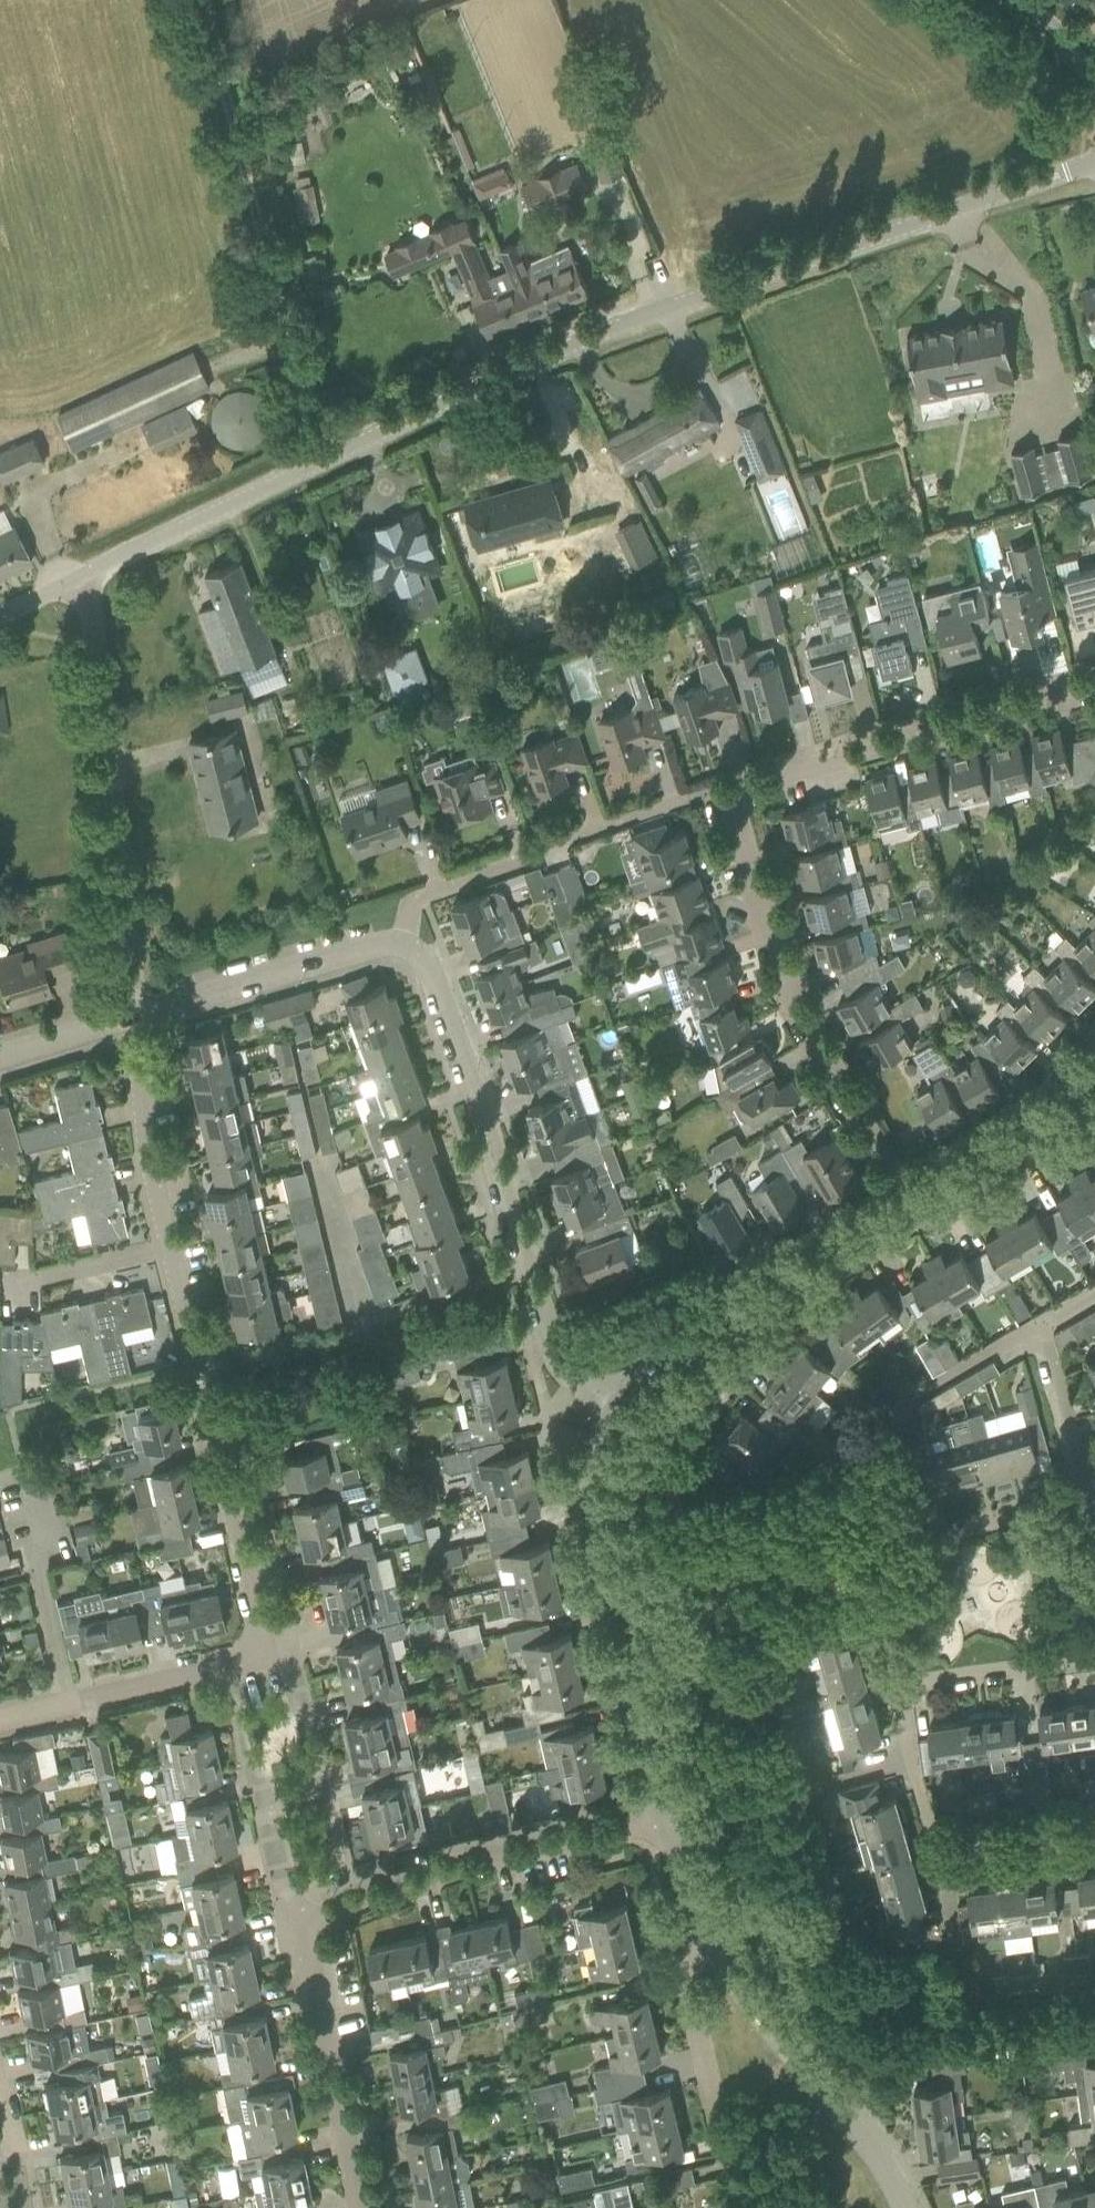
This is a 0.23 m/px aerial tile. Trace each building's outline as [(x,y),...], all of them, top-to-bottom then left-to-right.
[(344,86),(327,95),(331,103),(348,94),(344,86)] [(419,88),(413,92),(417,99),(423,95),(419,88)] [(287,143),(292,163),(306,159),(300,139),(287,143)] [(462,139),(456,141),(463,160),(470,157),(462,139)] [(576,166),(525,187),(534,209),(585,189),(576,166)] [(503,167),(471,180),(479,198),(510,185),(503,167)] [(320,221),(313,184),(293,188),(301,225),(320,221)] [(399,251),(386,256),(395,276),(453,251),(475,303),(489,336),(529,318),(515,286),(509,271),(489,279),(465,222),(452,228),(451,225),(431,234),(432,236),(419,242),(417,240),(398,248),(399,251)] [(517,245),(500,252),(509,271),(515,286),(529,318),(588,293),(569,248),(526,266),(517,245)] [(1083,291),(1094,326),(1094,286),(1083,291)] [(919,400),(946,395),(943,378),(983,370),(986,388),(1014,383),(1010,365),(1011,365),(1002,319),(963,326),(963,325),(942,328),(942,330),(906,336),(915,383),(919,400)] [(209,388),(192,353),(58,414),(74,450),(209,388)] [(269,427),(270,417),(267,407),(260,398),(249,392),(238,390),(227,393),(220,399),(213,408),(211,421),(213,429),(221,442),(234,449),(242,450),(250,448),(256,445),(263,439),(265,435),(269,427)] [(719,427),(710,410),(699,390),(607,440),(627,477),(646,467),(647,469),(662,462),(660,459),(719,427)] [(196,429),(187,409),(185,406),(143,426),(154,449),(196,429)] [(771,436),(746,446),(760,481),(785,471),(771,436)] [(1060,441),(1069,485),(1091,480),(1081,436),(1060,441)] [(10,449),(5,439),(0,441),(0,474),(3,481),(44,463),(33,438),(10,449)] [(1022,495),(1044,490),(1034,447),(1012,452),(1022,495)] [(810,475),(802,478),(812,503),(820,500),(810,475)] [(550,481),(467,505),(479,547),(514,537),(562,523),(550,481)] [(363,536),(383,590),(400,583),(403,591),(399,593),(405,608),(432,598),(426,582),(422,584),(419,577),(437,570),(430,553),(434,552),(427,532),(423,533),(417,516),(363,536)] [(634,521),(614,531),(633,568),(652,558),(634,521)] [(986,523),(971,527),(972,534),(988,530),(986,523)] [(0,532),(0,577),(31,562),(13,525),(0,532)] [(917,543),(902,547),(905,557),(920,553),(917,543)] [(1017,588),(1000,593),(1013,640),(1043,633),(1041,624),(1042,624),(1041,619),(1057,615),(1042,559),(1041,559),(1037,544),(1013,550),(1017,566),(1011,567),(1017,588)] [(288,682),(249,581),(241,561),(205,575),(217,604),(199,611),(223,672),(241,665),(253,696),(288,682)] [(1060,578),(1064,591),(1069,613),(1074,612),(1077,623),(1094,619),(1092,607),(1094,606),(1094,570),(1081,573),(1060,578)] [(771,574),(754,579),(757,591),(775,587),(771,574)] [(882,619),(869,622),(875,644),(871,645),(876,664),(880,663),(883,674),(895,671),(896,676),(913,672),(907,649),(926,644),(921,623),(920,619),(915,603),(908,575),(887,581),(888,584),(889,589),(884,591),(891,616),(882,618),(882,619)] [(974,626),(990,622),(980,582),(922,597),(929,627),(939,624),(948,658),(980,650),(974,626)] [(865,671),(859,650),(842,586),(825,591),(828,603),(824,604),(833,639),(807,646),(811,662),(808,662),(813,680),(815,679),(820,697),(849,690),(846,676),(865,671)] [(757,591),(755,592),(756,595),(766,632),(785,627),(775,587),(757,591)] [(741,626),(718,633),(718,636),(725,659),(732,657),(740,682),(745,703),(754,701),(757,714),(788,706),(777,662),(759,667),(755,650),(749,652),(741,626)] [(630,711),(600,722),(608,745),(615,766),(645,755),(641,745),(640,742),(648,739),(650,743),(665,737),(657,717),(633,647),(632,643),(620,647),(619,645),(610,649),(614,662),(615,664),(625,660),(626,665),(624,666),(636,700),(630,711)] [(408,653),(385,661),(396,692),(398,691),(401,699),(403,699),(427,690),(425,682),(427,682),(419,659),(408,653)] [(703,686),(674,696),(689,740),(719,730),(714,718),(713,714),(721,711),(723,715),(738,710),(728,681),(715,656),(698,662),(703,686)] [(248,710),(243,691),(208,701),(213,720),(248,710)] [(475,691),(465,694),(470,712),(475,711),(481,709),(475,691)] [(9,732),(3,693),(0,693),(0,734),(9,732)] [(559,716),(569,712),(563,693),(553,697),(559,716)] [(1094,770),(1094,736),(1074,741),(1076,748),(1065,751),(1060,729),(1031,737),(1037,758),(1045,790),(1047,789),(1045,779),(1070,773),(1073,784),(1090,779),(1094,770)] [(235,731),(210,737),(189,742),(212,830),(257,818),(235,731)] [(586,762),(579,741),(577,733),(552,741),(551,738),(523,748),(538,792),(568,782),(563,770),(586,762)] [(1045,790),(1037,758),(1024,761),(1018,740),(990,747),(995,769),(1004,800),(1005,799),(1003,790),(1029,783),(1031,793),(1045,790)] [(304,743),(295,746),(299,758),(309,754),(304,743)] [(1004,800),(995,769),(982,772),(977,751),(948,758),(954,780),(963,817),(966,817),(961,800),(988,794),(990,803),(1004,800)] [(504,790),(497,769),(494,760),(478,766),(476,762),(435,776),(450,822),(488,809),(487,808),(486,809),(482,797),(504,790)] [(963,817),(954,780),(941,783),(935,761),(907,769),(912,790),(922,826),(923,826),(919,811),(935,807),(939,824),(963,817)] [(922,826),(912,790),(900,794),(894,772),(865,779),(878,830),(906,823),(908,830),(922,826)] [(420,819),(413,798),(406,780),(376,790),(380,801),(343,813),(357,854),(384,845),(382,839),(405,831),(403,824),(420,819)] [(841,818),(830,820),(826,804),(782,815),(790,844),(812,838),(815,851),(837,846),(847,843),(841,818)] [(647,877),(672,868),(693,861),(684,833),(670,837),(665,823),(632,834),(647,877)] [(837,846),(815,851),(793,857),(801,886),(822,880),(825,893),(847,887),(858,884),(854,870),(843,872),(837,846)] [(872,861),(876,879),(889,875),(885,858),(872,861)] [(574,863),(556,870),(566,897),(569,904),(587,898),(574,863)] [(672,868),(647,877),(619,886),(624,900),(651,891),(660,918),(695,907),(708,902),(698,875),(677,882),(672,868)] [(556,870),(542,875),(549,895),(548,896),(550,903),(566,897),(556,870)] [(50,886),(52,895),(61,893),(59,884),(50,886)] [(847,887),(825,893),(804,898),(811,927),(833,921),(836,934),(858,929),(868,926),(865,911),(854,914),(847,887)] [(456,916),(449,918),(454,930),(496,915),(511,910),(507,900),(504,896),(501,893),(496,891),(490,891),(452,905),(456,916)] [(566,897),(550,903),(560,930),(576,924),(569,904),(566,897)] [(911,899),(898,902),(898,904),(901,916),(913,913),(915,912),(911,899)] [(967,900),(953,904),(960,919),(977,910),(967,900)] [(894,905),(887,907),(884,912),(886,919),(897,916),(894,905)] [(660,918),(635,927),(640,940),(649,936),(664,937),(663,932),(669,930),(680,959),(703,951),(722,944),(714,920),(707,917),(699,920),(695,907),(660,918)] [(496,915),(454,930),(458,942),(465,940),(469,950),(473,949),(490,942),(494,954),(525,943),(513,909),(511,910),(496,915)] [(1093,914),(1087,920),(1094,928),(1094,915),(1093,914)] [(576,924),(560,930),(564,939),(580,933),(576,924)] [(858,929),(836,934),(815,940),(822,968),(844,963),(849,982),(842,986),(842,987),(879,965),(876,954),(865,957),(858,929)] [(1054,929),(1045,938),(1047,940),(1055,948),(1064,939),(1054,929)] [(1065,938),(1090,964),(1094,969),(1094,929),(1077,947),(1066,937),(1065,938)] [(1,986),(7,1006),(50,992),(44,974),(74,965),(64,932),(43,939),(28,943),(30,948),(20,951),(22,957),(0,964),(0,987),(1,986)] [(1033,967),(1060,994),(1076,1010),(1094,991),(1094,988),(1081,973),(1090,964),(1065,938),(1064,939),(1055,948),(1064,958),(1045,977),(1034,965),(1033,967)] [(489,956),(493,967),(477,973),(481,984),(474,986),(479,998),(521,982),(518,973),(533,963),(544,959),(536,939),(525,943),(489,956)] [(703,952),(680,959),(661,965),(665,979),(684,972),(694,1001),(724,991),(737,986),(726,957),(708,964),(703,952)] [(857,994),(837,1005),(852,1031),(871,1020),(889,1008),(880,993),(886,990),(887,984),(884,979),(905,967),(898,954),(879,965),(842,987),(850,983),(857,994)] [(588,958),(578,962),(580,969),(586,971),(592,969),(588,958)] [(1060,994),(1033,967),(1023,976),(1028,981),(1024,985),(1024,990),(1028,994),(1015,1007),(1007,999),(1006,1000),(1029,1024),(1045,1040),(1066,1019),(1050,1003),(1060,994)] [(355,1021),(399,1005),(395,994),(388,997),(384,985),(371,990),(366,975),(342,984),(347,998),(347,999),(354,1019),(355,1021)] [(521,982),(479,998),(483,1010),(490,1008),(494,1018),(504,1014),(508,1026),(572,1003),(571,1001),(561,1005),(554,986),(543,989),(525,991),(521,982)] [(601,988),(605,1000),(613,997),(616,991),(613,983),(601,988)] [(312,989),(300,993),(304,1006),(316,1002),(312,989)] [(724,991),(694,1001),(689,1003),(699,1033),(704,1031),(710,1049),(734,1035),(750,1025),(746,1014),(734,1019),(724,991)] [(304,1006),(300,993),(285,997),(292,1023),(307,1018),(304,1006)] [(889,1008),(871,1020),(878,1031),(859,1042),(874,1068),(912,1046),(897,1021),(922,1007),(915,995),(890,1009),(889,1008)] [(286,1025),(285,1020),(278,999),(263,1003),(271,1029),(286,1025)] [(1029,1024),(1006,1000),(996,1010),(1003,1017),(985,1035),(982,1036),(1009,1065),(1015,1070),(1036,1049),(1020,1034),(1029,1024)] [(508,1026),(512,1037),(502,1041),(506,1052),(500,1054),(504,1066),(563,1044),(567,1042),(559,1020),(576,1014),(572,1003),(508,1026)] [(951,1003),(942,1006),(947,1020),(955,1018),(951,1003)] [(399,1005),(355,1021),(363,1044),(401,1030),(397,1019),(403,1016),(399,1005)] [(194,1023),(197,1034),(184,1038),(186,1050),(180,1051),(183,1063),(228,1052),(222,1028),(222,1029),(219,1017),(194,1023)] [(409,1052),(401,1030),(363,1044),(372,1065),(409,1052)] [(734,1035),(710,1049),(719,1062),(714,1063),(720,1092),(748,1075),(769,1064),(765,1057),(774,1051),(761,1038),(755,1041),(753,1039),(740,1047),(734,1035)] [(949,1062),(948,1062),(964,1091),(976,1110),(1001,1095),(990,1076),(1009,1065),(982,1036),(970,1043),(980,1059),(955,1073),(949,1062)] [(294,1061),(290,1043),(289,1037),(274,1041),(279,1064),(294,1061)] [(964,1091),(948,1062),(935,1040),(913,1053),(926,1075),(924,1076),(930,1085),(916,1093),(939,1132),(964,1117),(953,1097),(964,1091)] [(302,1064),(317,1061),(313,1044),(298,1047),(302,1064)] [(563,1044),(504,1066),(508,1078),(515,1075),(519,1086),(535,1080),(539,1092),(576,1078),(586,1075),(584,1069),(574,1072),(563,1044)] [(234,1075),(228,1052),(183,1063),(186,1074),(192,1073),(195,1085),(234,1075)] [(409,1052),(372,1065),(360,1070),(364,1081),(376,1077),(380,1089),(417,1075),(409,1052)] [(294,1061),(279,1064),(283,1081),(298,1077),(294,1061)] [(321,1078),(317,1061),(302,1064),(306,1081),(321,1078)] [(244,1073),(234,1075),(195,1085),(200,1108),(239,1098),(250,1096),(244,1073)] [(417,1075),(380,1089),(366,1094),(370,1105),(366,1110),(369,1118),(413,1102),(426,1098),(417,1075)] [(748,1075),(720,1092),(716,1094),(726,1111),(733,1107),(743,1123),(752,1118),(754,1122),(774,1111),(777,1115),(792,1106),(789,1102),(800,1096),(791,1080),(779,1087),(773,1076),(755,1087),(748,1075)] [(639,1093),(633,1076),(620,1081),(627,1098),(639,1093)] [(539,1092),(543,1103),(527,1109),(531,1119),(525,1122),(529,1134),(589,1112),(576,1078),(539,1092)] [(61,1119),(17,1130),(15,1130),(22,1151),(66,1141),(102,1131),(98,1118),(101,1117),(98,1101),(95,1102),(89,1080),(54,1088),(61,1119)] [(290,1110),(305,1107),(301,1089),(286,1093),(290,1110)] [(313,1110),(328,1107),(324,1091),(309,1094),(313,1110)] [(639,1093),(627,1098),(633,1115),(645,1111),(639,1093)] [(239,1098),(200,1108),(206,1131),(245,1121),(239,1098)] [(17,1130),(8,1102),(0,1105),(0,1153),(3,1152),(7,1163),(24,1158),(22,1151),(15,1130),(17,1130)] [(422,1126),(413,1102),(369,1118),(373,1131),(370,1138),(377,1155),(383,1153),(432,1135),(428,1124),(422,1126)] [(305,1107),(290,1110),(296,1134),(311,1131),(305,1107)] [(328,1107),(313,1110),(319,1134),(333,1131),(332,1127),(331,1122),(328,1107)] [(589,1112),(529,1134),(534,1146),(540,1143),(544,1154),(560,1148),(564,1160),(601,1146),(589,1112)] [(256,1118),(245,1121),(206,1131),(211,1154),(262,1142),(256,1118)] [(801,1139),(790,1145),(778,1124),(770,1129),(782,1150),(796,1174),(804,1187),(816,1180),(827,1198),(859,1179),(845,1155),(849,1152),(841,1137),(836,1140),(835,1137),(809,1152),(801,1139)] [(770,1130),(760,1136),(767,1147),(775,1142),(777,1141),(770,1130)] [(102,1131),(66,1141),(74,1170),(31,1181),(38,1200),(114,1183),(110,1169),(114,1168),(110,1152),(107,1153),(102,1131)] [(311,1131),(296,1134),(296,1136),(301,1157),(303,1157),(316,1154),(311,1132),(311,1131)] [(333,1131),(319,1134),(323,1152),(337,1149),(333,1131)] [(383,1153),(391,1175),(397,1173),(434,1159),(430,1148),(436,1146),(432,1135),(383,1153)] [(907,1142),(915,1155),(928,1147),(924,1141),(913,1138),(907,1142)] [(265,1155),(262,1142),(211,1154),(220,1191),(260,1182),(254,1157),(265,1155)] [(725,1143),(705,1154),(711,1164),(730,1152),(725,1143)] [(564,1160),(568,1171),(553,1177),(556,1187),(550,1190),(554,1202),(597,1186),(613,1180),(606,1158),(601,1146),(564,1160)] [(796,1174),(782,1150),(757,1165),(767,1182),(754,1190),(775,1226),(774,1227),(775,1229),(804,1211),(804,1210),(802,1211),(785,1181),(796,1174)] [(434,1159),(397,1173),(406,1196),(443,1182),(434,1159)] [(357,1162),(356,1163),(335,1171),(343,1192),(366,1184),(357,1162)] [(1092,1178),(1086,1168),(1077,1173),(1094,1205),(1094,1176),(1092,1178)] [(306,1170),(282,1176),(285,1188),(309,1182),(306,1170)] [(1077,1173),(1067,1179),(1073,1189),(1058,1198),(1065,1209),(1053,1216),(1070,1246),(1083,1238),(1094,1231),(1094,1205),(1077,1173)] [(748,1205),(737,1186),(730,1174),(715,1183),(725,1200),(699,1215),(722,1255),(729,1251),(730,1254),(751,1242),(734,1213),(748,1205)] [(597,1186),(554,1202),(559,1214),(565,1211),(569,1222),(578,1218),(583,1231),(606,1222),(605,1222),(614,1218),(625,1214),(626,1214),(628,1213),(633,1211),(635,1210),(633,1204),(623,1208),(621,1202),(613,1180),(597,1186)] [(260,1182),(220,1191),(207,1194),(210,1206),(203,1207),(206,1219),(252,1208),(265,1205),(260,1182)] [(443,1182),(406,1196),(413,1217),(451,1204),(443,1182)] [(31,1212),(31,1228),(46,1227),(44,1221),(83,1212),(90,1243),(126,1234),(120,1212),(124,1211),(120,1195),(117,1196),(114,1183),(38,1200),(41,1212),(31,1212)] [(366,1184),(343,1192),(351,1215),(374,1207),(366,1184)] [(678,1213),(673,1199),(660,1204),(662,1211),(671,1215),(678,1213)] [(459,1226),(451,1204),(413,1217),(422,1240),(459,1226)] [(374,1207),(351,1215),(359,1237),(382,1228),(374,1207)] [(257,1232),(252,1208),(206,1219),(209,1230),(215,1229),(218,1241),(257,1232)] [(315,1208),(291,1214),(294,1223),(318,1217),(315,1208)] [(1014,1210),(1004,1216),(1028,1258),(1051,1244),(1057,1253),(1070,1246),(1053,1216),(1041,1223),(1034,1211),(1019,1220),(1014,1210)] [(0,1213),(0,1262),(14,1262),(14,1241),(10,1241),(10,1224),(14,1224),(14,1212),(0,1213)] [(611,1236),(588,1245),(579,1248),(580,1249),(576,1254),(578,1260),(584,1261),(592,1283),(617,1274),(618,1279),(634,1273),(619,1233),(633,1228),(628,1213),(614,1218),(605,1222),(606,1222),(611,1236)] [(992,1251),(980,1258),(996,1288),(1009,1281),(1004,1271),(1028,1258),(1004,1216),(995,1221),(1000,1231),(985,1240),(992,1251)] [(323,1241),(318,1217),(294,1223),(299,1246),(323,1241)] [(459,1226),(422,1240),(416,1242),(424,1265),(461,1251),(457,1241),(464,1238),(459,1226)] [(363,1246),(356,1248),(362,1262),(374,1257),(384,1253),(379,1240),(386,1238),(382,1228),(359,1237),(363,1246)] [(257,1232),(218,1241),(224,1264),(263,1255),(257,1232)] [(1083,1238),(1070,1246),(1074,1254),(1083,1249),(1085,1242),(1083,1238)] [(329,1264),(323,1241),(299,1246),(305,1270),(329,1264)] [(461,1251),(424,1265),(411,1269),(420,1293),(470,1275),(461,1251)] [(996,1288),(980,1258),(968,1265),(962,1254),(947,1263),(941,1253),(931,1258),(954,1300),(978,1286),(983,1296),(996,1288)] [(263,1255),(224,1264),(229,1287),(268,1278),(263,1255)] [(374,1257),(362,1262),(370,1286),(383,1281),(374,1257)] [(919,1294),(906,1301),(923,1330),(936,1323),(931,1314),(954,1300),(931,1258),(922,1264),(927,1274),(912,1282),(919,1294)] [(334,1287),(329,1264),(305,1270),(310,1292),(334,1287)] [(268,1278),(229,1287),(232,1299),(226,1300),(228,1312),(286,1298),(284,1291),(278,1288),(271,1289),(268,1278)] [(383,1281),(370,1286),(376,1301),(389,1296),(383,1281)] [(857,1285),(848,1291),(876,1331),(883,1340),(905,1324),(907,1322),(909,1319),(909,1315),(909,1311),(907,1308),(902,1301),(894,1306),(878,1284),(864,1294),(857,1285)] [(104,1296),(91,1300),(110,1378),(131,1373),(131,1372),(130,1372),(120,1330),(151,1323),(142,1287),(120,1293),(119,1289),(103,1293),(104,1296)] [(334,1287),(310,1292),(313,1304),(337,1298),(334,1287)] [(834,1321),(819,1331),(825,1338),(848,1364),(860,1355),(854,1347),(876,1331),(848,1291),(839,1298),(846,1307),(832,1317),(834,1321)] [(156,1308),(165,1306),(162,1293),(153,1295),(156,1308)] [(1020,1293),(1006,1300),(1018,1320),(1031,1312),(1020,1293)] [(289,1298),(286,1298),(228,1312),(231,1323),(237,1322),(240,1334),(253,1331),(256,1344),(282,1338),(277,1316),(293,1313),(289,1298)] [(337,1298),(313,1304),(316,1317),(340,1311),(337,1298)] [(110,1378),(91,1300),(77,1303),(77,1299),(60,1303),(61,1307),(39,1312),(41,1321),(49,1347),(79,1340),(83,1360),(89,1382),(87,1382),(87,1383),(110,1378)] [(343,1324),(340,1311),(316,1317),(319,1329),(343,1324)] [(1079,1318),(1091,1339),(1094,1337),(1094,1323),(1089,1313),(1079,1318)] [(41,1321),(28,1322),(29,1318),(12,1318),(12,1322),(0,1322),(0,1404),(22,1399),(21,1398),(20,1398),(21,1353),(49,1353),(51,1352),(49,1347),(41,1321)] [(1091,1339),(1079,1318),(1069,1324),(1081,1345),(1091,1339)] [(825,1338),(819,1331),(806,1346),(803,1343),(792,1357),(783,1349),(776,1358),(813,1389),(830,1368),(838,1375),(848,1364),(825,1338)] [(928,1337),(916,1344),(922,1356),(933,1375),(935,1374),(946,1368),(935,1348),(933,1346),(931,1342),(929,1339),(928,1337)] [(946,1338),(933,1346),(935,1348),(946,1368),(959,1360),(946,1338)] [(844,1451),(818,1428),(806,1418),(823,1398),(813,1389),(776,1358),(769,1366),(778,1373),(766,1387),(776,1396),(768,1406),(786,1421),(795,1428),(808,1439),(822,1451),(834,1462),(844,1451)] [(512,1388),(505,1359),(457,1371),(465,1399),(512,1388)] [(388,1369),(391,1385),(421,1378),(417,1362),(388,1369)] [(955,1383),(961,1394),(984,1381),(977,1370),(955,1383)] [(907,1373),(894,1381),(903,1393),(916,1385),(907,1373)] [(57,1380),(38,1384),(41,1395),(59,1390),(57,1380)] [(961,1394),(955,1383),(932,1396),(938,1408),(961,1394)] [(1030,1386),(1015,1390),(1022,1416),(1023,1416),(1038,1412),(1030,1386)] [(471,1428),(453,1432),(457,1449),(492,1441),(489,1429),(500,1427),(499,1421),(519,1417),(512,1388),(465,1399),(471,1428)] [(120,1465),(136,1461),(151,1458),(148,1445),(178,1438),(172,1409),(158,1413),(155,1399),(133,1404),(136,1418),(140,1434),(130,1437),(135,1458),(130,1459),(127,1449),(109,1453),(112,1467),(120,1466),(120,1465)] [(786,1421),(768,1406),(754,1422),(744,1414),(722,1440),(754,1467),(776,1442),(780,1446),(795,1428),(786,1421)] [(415,1411),(399,1415),(401,1424),(408,1422),(410,1418),(416,1417),(415,1411)] [(981,1412),(967,1416),(971,1427),(974,1439),(986,1482),(1012,1475),(1001,1434),(1000,1432),(988,1435),(981,1412)] [(1038,1412),(1023,1416),(1026,1425),(1000,1432),(1012,1475),(1039,1467),(1036,1454),(1048,1451),(1038,1412)] [(959,1444),(948,1447),(960,1490),(986,1482),(974,1439),(971,1427),(956,1431),(959,1444)] [(310,1453),(284,1459),(289,1483),(312,1477),(313,1479),(315,1490),(344,1483),(360,1479),(357,1466),(341,1469),(332,1432),(306,1438),(310,1453)] [(927,1443),(906,1449),(916,1486),(929,1482),(933,1497),(960,1490),(948,1447),(945,1437),(927,1443)] [(492,1441),(457,1449),(442,1453),(446,1467),(451,1470),(470,1466),(477,1494),(496,1489),(534,1480),(527,1451),(496,1458),(492,1441)] [(822,1451),(815,1454),(818,1466),(834,1462),(822,1451)] [(151,1458),(136,1461),(120,1465),(120,1466),(123,1480),(140,1476),(142,1486),(140,1489),(143,1502),(139,1503),(139,1504),(143,1504),(157,1500),(156,1499),(191,1491),(184,1464),(155,1471),(151,1458)] [(488,1509),(480,1511),(487,1539),(514,1533),(511,1523),(521,1521),(519,1514),(541,1509),(534,1480),(496,1489),(484,1492),(488,1509)] [(318,1502),(295,1508),(301,1531),(342,1521),(337,1498),(347,1496),(344,1483),(315,1490),(318,1501),(318,1502)] [(419,1502),(416,1490),(405,1493),(407,1504),(419,1502)] [(143,1504),(149,1529),(134,1532),(138,1547),(156,1543),(167,1540),(164,1527),(198,1519),(191,1491),(156,1499),(157,1500),(143,1504)] [(342,1521),(301,1531),(306,1554),(312,1553),(319,1551),(322,1563),(331,1561),(375,1551),(372,1537),(362,1539),(357,1519),(358,1518),(358,1517),(342,1521)] [(85,1522),(72,1525),(76,1544),(78,1544),(85,1542),(90,1541),(85,1522)] [(167,1540),(156,1543),(160,1559),(193,1551),(189,1535),(167,1540)] [(431,1552),(441,1550),(442,1550),(440,1544),(435,1541),(429,1542),(431,1552)] [(76,1544),(74,1544),(77,1560),(89,1557),(85,1542),(78,1544),(76,1544)] [(549,1543),(501,1554),(504,1567),(515,1565),(519,1581),(556,1572),(549,1543)] [(441,1550),(431,1552),(435,1569),(464,1562),(460,1546),(442,1550),(441,1550)] [(7,1550),(0,1552),(0,1564),(10,1562),(7,1550)] [(121,1553),(123,1559),(129,1562),(135,1561),(132,1550),(121,1553)] [(334,1574),(321,1577),(327,1600),(384,1586),(375,1551),(331,1561),(334,1574)] [(79,1563),(80,1569),(87,1573),(93,1571),(90,1560),(79,1563)] [(556,1572),(519,1581),(500,1585),(507,1614),(563,1600),(556,1572)] [(212,1579),(200,1582),(199,1578),(183,1582),(184,1586),(195,1630),(222,1624),(212,1579)] [(440,1593),(437,1580),(424,1583),(427,1597),(440,1593)] [(157,1581),(141,1585),(143,1595),(146,1607),(159,1604),(167,1637),(195,1630),(184,1586),(159,1591),(157,1581)] [(384,1586),(327,1600),(332,1623),(346,1620),(349,1632),(400,1620),(397,1607),(389,1609),(384,1586)] [(15,1604),(29,1601),(26,1589),(12,1592),(15,1604)] [(117,1590),(100,1595),(103,1605),(113,1650),(141,1643),(133,1610),(146,1607),(143,1595),(120,1601),(117,1590)] [(76,1611),(73,1600),(57,1604),(63,1633),(79,1629),(85,1656),(96,1654),(98,1658),(109,1655),(109,1651),(113,1650),(103,1605),(102,1605),(76,1611)] [(32,1614),(29,1601),(15,1604),(18,1617),(32,1614)] [(444,1611),(433,1613),(436,1626),(447,1624),(444,1611)] [(835,1618),(803,1627),(807,1639),(807,1640),(807,1643),(807,1646),(808,1648),(809,1650),(811,1652),(819,1650),(824,1664),(858,1654),(850,1627),(838,1630),(835,1618)] [(352,1645),(338,1648),(343,1671),(395,1659),(390,1639),(403,1636),(406,1631),(403,1619),(400,1620),(349,1632),(352,1645)] [(468,1641),(482,1638),(478,1621),(449,1628),(453,1645),(468,1641)] [(529,1674),(578,1663),(571,1635),(553,1639),(551,1634),(539,1637),(536,1626),(549,1623),(549,1622),(527,1627),(508,1632),(512,1649),(523,1646),(529,1674)] [(25,1647),(39,1644),(36,1630),(22,1633),(25,1647)] [(468,1641),(453,1645),(456,1656),(457,1661),(472,1658),(468,1641)] [(39,1644),(25,1647),(28,1658),(42,1655),(39,1644)] [(453,1645),(445,1647),(448,1658),(456,1656),(453,1645)] [(858,1654),(824,1664),(831,1691),(866,1681),(858,1654)] [(395,1659),(343,1671),(349,1694),(354,1693),(363,1691),(364,1692),(366,1703),(404,1694),(401,1681),(400,1681),(395,1659)] [(531,1705),(526,1706),(530,1723),(544,1719),(566,1714),(565,1713),(557,1715),(554,1704),(567,1701),(566,1696),(584,1692),(578,1663),(529,1674),(533,1691),(528,1692),(531,1705)] [(448,1684),(449,1691),(457,1696),(465,1695),(462,1681),(448,1684)] [(831,1691),(818,1695),(822,1708),(832,1705),(835,1704),(839,1718),(873,1708),(866,1681),(831,1691)] [(349,1733),(344,1734),(347,1745),(408,1731),(408,1730),(406,1731),(400,1709),(407,1707),(404,1694),(366,1703),(369,1714),(369,1716),(346,1721),(349,1733)] [(1068,1707),(1074,1754),(1094,1751),(1094,1703),(1068,1707)] [(1075,1755),(1074,1754),(1068,1707),(1039,1710),(1046,1759),(1075,1755)] [(846,1744),(837,1747),(841,1761),(851,1758),(873,1752),(869,1739),(881,1736),(873,1708),(839,1718),(846,1744)] [(161,1735),(156,1744),(160,1763),(215,1751),(210,1728),(191,1732),(187,1710),(165,1715),(169,1734),(161,1735)] [(968,1721),(957,1722),(962,1757),(963,1766),(977,1764),(975,1756),(990,1754),(984,1712),(976,1714),(968,1717),(968,1721)] [(993,1712),(984,1712),(990,1754),(992,1767),(1008,1765),(1006,1751),(1018,1750),(1017,1743),(1016,1736),(1013,1714),(1001,1716),(1001,1712),(993,1712)] [(485,1733),(482,1717),(471,1720),(475,1736),(485,1733)] [(545,1733),(541,1734),(549,1766),(599,1755),(593,1726),(572,1731),(571,1724),(574,1723),(574,1722),(544,1729),(545,1733)] [(962,1757),(957,1722),(929,1726),(931,1738),(917,1740),(922,1772),(936,1771),(935,1761),(962,1757)] [(807,1756),(799,1729),(797,1723),(782,1728),(791,1760),(807,1756)] [(485,1733),(475,1736),(478,1751),(508,1744),(504,1729),(485,1733)] [(41,1745),(33,1747),(33,1748),(54,1744),(51,1730),(38,1733),(41,1745)] [(408,1731),(347,1745),(350,1757),(354,1756),(357,1767),(371,1764),(374,1777),(414,1767),(406,1732),(408,1732),(408,1731)] [(33,1747),(0,1753),(0,1783),(15,1780),(39,1775),(33,1748),(33,1747)] [(80,1765),(92,1762),(90,1750),(77,1752),(80,1765)] [(108,1750),(90,1754),(92,1762),(95,1777),(114,1773),(108,1750)] [(163,1780),(153,1782),(157,1801),(171,1798),(200,1792),(209,1790),(206,1777),(220,1775),(215,1751),(160,1763),(163,1780)] [(599,1755),(549,1766),(541,1768),(544,1781),(550,1780),(554,1796),(606,1783),(599,1755)] [(851,1758),(841,1761),(844,1771),(854,1768),(851,1758)] [(377,1789),(363,1792),(368,1815),(421,1803),(413,1768),(414,1767),(374,1777),(377,1789)] [(739,1770),(731,1772),(734,1784),(741,1782),(739,1770)] [(18,1793),(0,1796),(0,1817),(2,1826),(18,1823),(42,1818),(37,1790),(57,1786),(54,1772),(39,1775),(15,1780),(18,1793)] [(114,1773),(96,1777),(99,1788),(116,1784),(114,1773)] [(1049,1773),(1035,1775),(1039,1802),(1053,1800),(1049,1773)] [(1039,1802),(1035,1775),(1021,1777),(1023,1789),(1025,1804),(1039,1802)] [(509,1807),(504,1786),(502,1777),(485,1781),(487,1787),(492,1808),(492,1810),(493,1811),(509,1807)] [(1080,1797),(1094,1795),(1094,1779),(1078,1781),(1080,1797)] [(877,1780),(845,1790),(840,1791),(842,1796),(838,1797),(842,1811),(846,1810),(847,1813),(851,1812),(859,1838),(903,1825),(902,1823),(907,1822),(903,1808),(898,1810),(895,1798),(883,1801),(877,1780)] [(1023,1789),(1009,1791),(1012,1806),(1018,1805),(1025,1804),(1023,1789)] [(209,1790),(200,1792),(171,1798),(178,1833),(230,1823),(226,1799),(212,1802),(209,1790)] [(968,1797),(970,1812),(998,1808),(996,1793),(968,1797)] [(434,1837),(470,1833),(467,1795),(430,1799),(434,1837)] [(120,1799),(102,1803),(102,1805),(105,1814),(122,1810),(120,1799)] [(421,1803),(368,1815),(374,1839),(378,1838),(391,1834),(394,1846),(393,1846),(393,1848),(430,1839),(430,1837),(429,1838),(421,1803)] [(492,1808),(472,1812),(478,1837),(497,1832),(493,1811),(492,1810),(492,1808)] [(516,1812),(510,1813),(513,1828),(520,1826),(516,1812)] [(21,1835),(0,1839),(0,1843),(5,1868),(22,1864),(45,1860),(39,1833),(60,1829),(57,1815),(42,1818),(18,1823),(21,1835)] [(230,1823),(178,1833),(169,1835),(176,1870),(206,1865),(215,1863),(212,1850),(235,1846),(230,1823)] [(903,1825),(859,1838),(866,1865),(876,1862),(910,1852),(903,1825)] [(128,1829),(110,1833),(113,1845),(114,1847),(132,1842),(128,1829)] [(918,1880),(910,1852),(876,1862),(883,1890),(918,1880)] [(22,1864),(24,1877),(3,1881),(8,1909),(49,1901),(43,1874),(77,1867),(77,1866),(85,1864),(83,1854),(75,1856),(74,1854),(45,1860),(22,1864)] [(215,1863),(206,1865),(176,1870),(184,1907),(196,1905),(237,1896),(232,1873),(218,1876),(215,1863)] [(1079,1875),(1084,1910),(1094,1909),(1094,1873),(1079,1875)] [(1058,1914),(1055,1889),(1053,1879),(1025,1883),(1030,1918),(1031,1918),(1058,1914)] [(918,1880),(883,1890),(891,1915),(882,1918),(886,1932),(889,1941),(921,1936),(917,1923),(914,1910),(926,1907),(918,1880)] [(1025,1883),(998,1886),(1005,1936),(1033,1932),(1031,1918),(1030,1918),(1025,1883)] [(1005,1936),(998,1886),(969,1891),(971,1903),(957,1905),(964,1948),(975,1946),(977,1940),(977,1935),(988,1933),(993,1938),(1005,1936)] [(841,1890),(826,1894),(829,1905),(844,1901),(841,1890)] [(237,1896),(196,1905),(199,1922),(184,1925),(181,1929),(185,1945),(186,1944),(230,1935),(228,1922),(242,1919),(237,1896)] [(54,1928),(49,1901),(8,1909),(14,1937),(26,1935),(29,1947),(62,1941),(63,1940),(76,1938),(74,1924),(54,1928)] [(595,1913),(592,1901),(591,1902),(591,1904),(575,1908),(576,1912),(571,1914),(571,1915),(577,1914),(580,1928),(578,1929),(581,1945),(577,1945),(578,1947),(595,1943),(633,1934),(626,1905),(595,1913)] [(844,1901),(829,1905),(836,1931),(851,1927),(844,1901)] [(530,1957),(527,1947),(515,1950),(507,1916),(479,1923),(487,1958),(502,1954),(504,1963),(530,1957)] [(538,1922),(525,1924),(522,1925),(527,1947),(530,1957),(545,1954),(538,1922)] [(455,1946),(442,1949),(446,1966),(449,1977),(454,2001),(466,1998),(469,1994),(465,1979),(469,1973),(490,1968),(487,1958),(479,1923),(451,1929),(455,1946)] [(633,1934),(595,1943),(600,1960),(588,1963),(591,1974),(640,1962),(633,1934)] [(230,1935),(186,1944),(194,1980),(202,1978),(252,1968),(247,1944),(233,1947),(230,1935)] [(425,1936),(397,1942),(406,1977),(421,1973),(423,1984),(449,1977),(446,1966),(433,1969),(425,1936)] [(29,1947),(9,1951),(14,1980),(35,1975),(38,1988),(57,1984),(77,1980),(95,1976),(91,1960),(74,1964),(74,1967),(68,1969),(62,1941),(29,1947)] [(406,1977),(397,1942),(370,1949),(380,1994),(390,1991),(392,1996),(409,1992),(406,1977)] [(143,1943),(138,1944),(140,1954),(148,1952),(149,1952),(148,1946),(143,1943)] [(140,1954),(138,1954),(141,1967),(150,1965),(148,1952),(140,1954)] [(1094,1981),(1093,1969),(1091,1953),(1077,1955),(1081,1983),(1094,1981)] [(1081,1983),(1077,1955),(1064,1957),(1066,1972),(1068,1985),(1081,1983)] [(205,1993),(188,1996),(189,2000),(192,2018),(207,2014),(245,2006),(243,1994),(257,1991),(252,1968),(202,1978),(205,1993)] [(1066,1972),(1038,1975),(1040,1989),(1068,1985),(1066,1972)] [(1010,1973),(990,1975),(993,1995),(1013,1992),(1011,1977),(1010,1973)] [(1038,1973),(1011,1977),(1013,1992),(1040,1989),(1038,1975),(1038,1973)] [(38,1988),(17,1992),(23,2021),(43,2016),(46,2029),(65,2025),(85,2021),(77,1980),(57,1984),(38,1988)] [(518,2010),(541,2005),(548,2003),(544,1988),(514,1995),(518,2010)] [(142,1992),(125,1996),(128,2011),(145,2007),(142,1992)] [(647,1997),(626,2002),(589,2011),(592,2025),(615,2020),(619,2034),(654,2025),(647,1997)] [(541,2005),(518,2010),(511,2012),(514,2026),(515,2029),(545,2022),(541,2005)] [(245,2006),(207,2014),(214,2050),(226,2048),(267,2039),(262,2016),(248,2019),(245,2006)] [(514,2026),(511,2012),(497,2015),(500,2029),(514,2026)] [(422,2033),(433,2031),(430,2016),(397,2023),(400,2038),(422,2033)] [(65,2025),(46,2029),(25,2033),(31,2062),(52,2057),(54,2070),(57,2069),(95,2061),(108,2059),(105,2045),(71,2052),(65,2025)] [(613,2066),(593,2070),(598,2089),(645,2077),(641,2059),(661,2054),(654,2025),(619,2034),(606,2037),(613,2066)] [(424,2046),(403,2050),(391,2053),(396,2081),(431,2073),(428,2059),(445,2055),(443,2043),(451,2041),(448,2028),(433,2031),(422,2033),(424,2046)] [(1017,2031),(1006,2032),(1007,2040),(1011,2043),(1019,2042),(1017,2031)] [(153,2036),(139,2039),(142,2052),(155,2049),(153,2036)] [(267,2039),(226,2048),(231,2070),(219,2073),(222,2085),(252,2080),(249,2067),(272,2062),(267,2039)] [(1072,2045),(1058,2047),(1061,2066),(1063,2065),(1065,2079),(1075,2078),(1077,2093),(1094,2091),(1094,2053),(1093,2042),(1072,2045)] [(156,2050),(143,2053),(145,2063),(158,2061),(156,2050)] [(944,2085),(914,2089),(918,2120),(955,2116),(953,2100),(966,2099),(961,2069),(966,2068),(964,2053),(931,2058),(933,2073),(942,2072),(944,2085)] [(516,2073),(525,2072),(522,2057),(508,2060),(509,2068),(516,2073)] [(95,2061),(57,2069),(60,2082),(45,2085),(50,2108),(103,2097),(95,2061)] [(431,2073),(396,2081),(402,2109),(436,2102),(438,2115),(449,2113),(444,2090),(434,2091),(431,2073)] [(265,2077),(252,2080),(222,2085),(229,2122),(248,2118),(291,2109),(286,2086),(267,2090),(265,2077)] [(598,2089),(593,2090),(596,2103),(611,2099),(618,2131),(627,2129),(676,2117),(669,2089),(649,2093),(645,2077),(598,2089)] [(552,2081),(529,2086),(529,2088),(533,2104),(556,2099),(552,2081)] [(1081,2123),(1067,2125),(1068,2127),(1070,2143),(1094,2140),(1094,2091),(1077,2093),(1081,2123)] [(103,2097),(50,2108),(54,2131),(68,2129),(71,2141),(115,2132),(125,2130),(126,2130),(122,2111),(106,2114),(103,2097)] [(556,2099),(533,2104),(537,2120),(560,2115),(556,2099)] [(165,2101),(148,2104),(152,2122),(168,2119),(165,2101)] [(291,2109),(248,2118),(252,2140),(244,2142),(246,2155),(275,2149),(273,2137),(296,2132),(291,2109)] [(449,2113),(438,2115),(441,2128),(408,2135),(413,2163),(447,2156),(457,2154),(452,2127),(466,2124),(463,2110),(449,2113)] [(955,2116),(918,2120),(922,2150),(936,2149),(937,2162),(973,2157),(969,2129),(957,2131),(955,2116)] [(633,2156),(625,2158),(628,2170),(631,2169),(657,2163),(654,2153),(683,2146),(676,2117),(627,2129),(633,2156)] [(1068,2129),(1061,2130),(1063,2144),(1070,2143),(1068,2129)] [(125,2130),(115,2132),(117,2140),(127,2138),(125,2130)] [(115,2132),(71,2141),(74,2154),(60,2157),(64,2180),(106,2171),(103,2155),(119,2151),(117,2140),(115,2132)] [(1032,2148),(1031,2136),(1021,2138),(1022,2144),(1017,2145),(1017,2150),(1032,2148)] [(537,2168),(548,2165),(544,2146),(533,2149),(537,2168)] [(275,2149),(246,2155),(236,2157),(240,2176),(261,2172),(265,2189),(306,2180),(301,2157),(288,2160),(285,2147),(275,2149)] [(1010,2165),(1023,2162),(1021,2151),(1008,2154),(1010,2165)] [(460,2153),(457,2154),(447,2156),(413,2163),(419,2190),(453,2183),(466,2181),(465,2177),(467,2172),(467,2166),(465,2161),(461,2157),(460,2153)] [(977,2156),(973,2157),(937,2162),(940,2179),(981,2173),(977,2156)] [(178,2157),(165,2160),(170,2184),(183,2181),(180,2168),(178,2157)] [(548,2165),(537,2168),(542,2187),(553,2184),(548,2165)] [(561,2191),(595,2184),(591,2168),(557,2176),(561,2191)] [(1040,2168),(1031,2170),(1035,2184),(1044,2182),(1041,2171),(1040,2168)] [(666,2191),(695,2185),(692,2169),(662,2175),(666,2191)] [(64,2180),(69,2203),(92,2199),(94,2207),(110,2207),(125,2205),(120,2184),(109,2186),(106,2171),(64,2180)] [(1086,2192),(1086,2190),(1070,2193),(1066,2177),(1044,2182),(1035,2184),(1040,2207),(1090,2207),(1086,2192)] [(254,2191),(257,2207),(298,2207),(298,2206),(311,2203),(306,2180),(265,2189),(254,2191)] [(642,2180),(633,2182),(635,2190),(644,2188),(642,2180)] [(183,2181),(170,2184),(172,2195),(176,2195),(185,2193),(183,2183),(183,2181)] [(609,2186),(615,2207),(631,2207),(626,2182),(609,2186)] [(419,2190),(415,2191),(418,2206),(422,2205),(423,2207),(458,2207),(453,2183),(419,2190)] [(1004,2207),(1040,2207),(1035,2184),(1002,2192),(1006,2207),(1004,2207)] [(524,2196),(533,2195),(531,2186),(522,2188),(524,2196)] [(594,2189),(594,2191),(598,2207),(615,2207),(609,2186),(594,2189)] [(1086,2192),(1090,2207),(1094,2207),(1094,2189),(1086,2192)] [(195,2190),(187,2192),(189,2201),(197,2200),(195,2190)] [(506,2201),(508,2207),(524,2207),(522,2198),(506,2201)] [(972,2199),(957,2202),(958,2207),(974,2207),(972,2199)]
